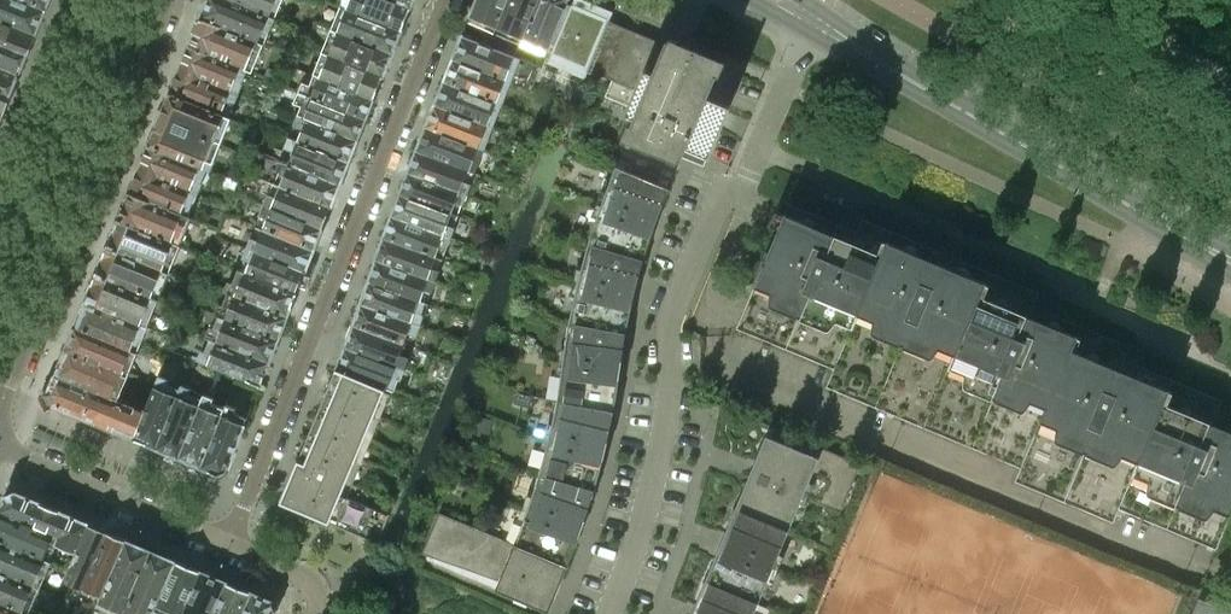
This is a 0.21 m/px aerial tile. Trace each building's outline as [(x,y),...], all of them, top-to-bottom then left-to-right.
[(46,10),(20,0),(0,0),(0,22),(35,37),(46,10)] [(46,10),(50,0),(20,0),(46,10)] [(270,13),(237,0),(207,0),(200,17),(258,42),(270,13)] [(275,0),(237,0),(270,13),(275,0)] [(413,3),(404,0),(345,0),(343,3),(403,28),(413,3)] [(507,0),(476,0),(468,20),(494,31),(507,0)] [(536,0),(507,0),(494,31),(519,41),(536,0)] [(572,5),(566,2),(567,0),(536,0),(519,41),(545,52),(550,40),(556,43),(572,5)] [(722,62),(667,39),(663,48),(657,45),(659,41),(584,10),(587,4),(577,0),(574,0),(572,5),(556,43),(550,57),(573,67),(575,63),(587,68),(588,70),(644,93),(627,135),(628,135),(633,125),(687,147),(710,156),(731,106),(708,96),(718,73),(722,62)] [(403,28),(343,3),(334,27),(394,51),(403,28)] [(251,70),(261,43),(258,42),(200,17),(188,45),(247,69),(251,70)] [(35,37),(0,22),(0,69),(19,76),(35,37)] [(384,75),(394,51),(334,27),(324,51),(384,75)] [(521,59),(514,56),(462,36),(454,57),(512,81),(521,59)] [(247,69),(188,45),(179,69),(238,93),(247,69)] [(374,100),(384,75),(324,51),(314,76),(318,77),(374,100)] [(512,81),(454,57),(445,80),(503,103),(512,81)] [(19,76),(0,69),(0,115),(2,117),(19,76)] [(227,118),(238,93),(179,69),(169,94),(227,118)] [(374,100),(318,77),(314,76),(310,87),(303,84),(299,94),(366,121),(374,100)] [(503,103),(445,80),(436,104),(494,126),(503,103)] [(213,170),(233,121),(227,118),(169,94),(148,144),(207,168),(213,170)] [(366,121),(299,94),(294,105),(305,110),(302,118),(358,141),(366,121)] [(494,126),(436,104),(428,126),(485,148),(494,126)] [(358,141),(302,118),(289,112),(286,120),(295,123),(293,128),(302,132),(298,140),(297,142),(349,163),(358,141)] [(669,188),(687,147),(633,125),(628,135),(616,166),(669,188)] [(485,148),(428,126),(419,148),(467,167),(476,171),(485,148)] [(349,163),(297,142),(298,140),(289,136),(284,147),(285,147),(284,151),(287,152),(283,161),(340,186),(349,163)] [(207,168),(148,144),(139,168),(197,191),(207,168)] [(463,178),(467,167),(419,148),(411,170),(467,192),(471,181),(463,178)] [(340,186),(283,161),(279,160),(274,172),(277,173),(274,183),(331,207),(340,186)] [(643,260),(669,188),(616,166),(606,192),(588,244),(643,260)] [(187,216),(197,191),(139,168),(129,192),(187,216)] [(467,192),(411,170),(403,192),(450,211),(454,200),(463,203),(467,192)] [(331,207),(274,183),(269,194),(267,193),(263,203),(323,228),(331,207)] [(180,244),(191,217),(187,216),(129,192),(118,218),(180,244)] [(445,222),(450,211),(403,192),(394,213),(451,236),(455,226),(445,222)] [(323,228),(263,203),(258,215),(261,216),(257,225),(314,250),(323,228)] [(1143,367),(1125,359),(1130,346),(1033,305),(1038,292),(862,219),(857,232),(788,203),(736,328),(834,368),(826,386),(1020,467),(1015,481),(1113,522),(1119,508),(1216,549),(1230,512),(1230,419),(1216,413),(1222,400),(1143,367)] [(451,236),(394,213),(386,235),(441,257),(445,247),(447,247),(451,236)] [(170,273),(182,245),(180,244),(118,218),(107,246),(170,273)] [(314,250),(257,225),(252,237),(250,237),(246,247),(306,271),(314,250)] [(436,269),(441,257),(386,235),(378,257),(436,280),(439,270),(436,269)] [(626,333),(643,260),(588,244),(569,322),(626,333)] [(170,273),(107,246),(96,273),(160,299),(170,273)] [(306,271),(246,247),(240,259),(243,260),(239,268),(297,293),(306,271)] [(436,280),(378,257),(369,279),(416,297),(420,286),(432,291),(436,280)] [(297,293),(239,268),(233,283),(229,281),(225,291),(229,292),(288,316),(297,293)] [(149,325),(160,299),(96,273),(86,299),(149,325)] [(424,300),(416,297),(369,279),(361,300),(416,321),(424,300)] [(288,316),(229,292),(224,306),(220,304),(216,313),(220,315),(279,340),(288,316)] [(149,325),(86,299),(75,325),(138,350),(149,325)] [(416,321),(361,300),(353,323),(398,341),(403,330),(411,333),(416,321)] [(279,340),(220,315),(215,327),(211,326),(207,335),(211,337),(269,362),(279,340)] [(618,383),(626,333),(569,322),(557,400),(613,411),(618,383)] [(394,352),(398,341),(353,323),(345,343),(405,367),(409,358),(394,352)] [(138,350),(75,325),(66,348),(129,374),(138,350)] [(269,362),(211,337),(206,350),(196,345),(191,356),(260,387),(269,362)] [(405,367),(345,343),(337,364),(336,369),(385,389),(385,387),(393,390),(398,378),(400,379),(405,367)] [(129,374),(66,348),(56,373),(106,394),(118,400),(118,399),(129,374)] [(375,413),(385,389),(336,369),(326,393),(375,413)] [(94,422),(106,394),(56,373),(47,395),(50,404),(94,422)] [(154,447),(176,394),(164,389),(168,379),(158,375),(144,410),(132,438),(154,447)] [(177,456),(200,399),(188,394),(190,390),(179,386),(176,394),(154,447),(177,456)] [(200,466),(224,408),(210,403),(212,399),(211,399),(212,397),(203,393),(200,399),(177,456),(200,466)] [(365,436),(375,413),(326,393),(316,415),(365,436)] [(517,393),(515,403),(529,406),(531,397),(517,393)] [(132,438),(144,410),(118,399),(118,400),(106,394),(94,422),(132,438)] [(594,491),(608,438),(613,411),(557,400),(546,450),(539,474),(594,491)] [(226,470),(248,417),(234,412),(236,409),(226,404),(224,408),(200,466),(218,474),(226,470)] [(355,459),(365,436),(316,415),(306,439),(355,459)] [(476,416),(472,429),(487,433),(491,420),(476,416)] [(841,511),(860,464),(783,431),(778,440),(766,435),(745,485),(735,510),(788,532),(803,495),(841,511)] [(346,481),(355,459),(306,439),(297,461),(346,481)] [(389,514),(341,493),(346,481),(297,461),(280,502),(377,543),(389,514)] [(567,567),(594,491),(539,474),(523,522),(514,544),(567,567)] [(14,492),(5,495),(0,507),(0,511),(59,535),(56,543),(75,550),(87,523),(14,492)] [(758,603),(779,554),(788,532),(735,510),(705,581),(758,603)] [(0,511),(0,539),(43,557),(47,546),(54,548),(56,543),(59,535),(0,511)] [(567,567),(514,544),(439,513),(422,553),(499,581),(495,589),(549,611),(567,567)] [(84,589),(107,531),(87,523),(75,550),(68,567),(74,569),(68,582),(84,589)] [(826,529),(821,542),(830,546),(835,533),(826,529)] [(102,597),(126,539),(107,531),(84,589),(102,597)] [(43,557),(0,539),(0,569),(40,586),(51,560),(43,557)] [(123,613),(150,549),(126,539),(102,597),(100,603),(123,613)] [(174,559),(150,549),(123,613),(126,613),(151,613),(174,559)] [(199,570),(174,559),(151,613),(154,613),(181,613),(199,570)] [(0,569),(0,600),(23,610),(29,613),(40,586),(0,569)] [(224,581),(199,570),(181,613),(211,613),(224,581)] [(250,592),(224,581),(211,613),(241,613),(250,592)] [(758,603),(705,581),(691,613),(754,613),(758,603)] [(276,610),(272,601),(250,592),(241,613),(274,613),(276,610)] [(1198,597),(1191,613),(1230,613),(1230,611),(1198,597)] [(29,613),(23,610),(0,600),(0,613),(31,613),(29,613)]
